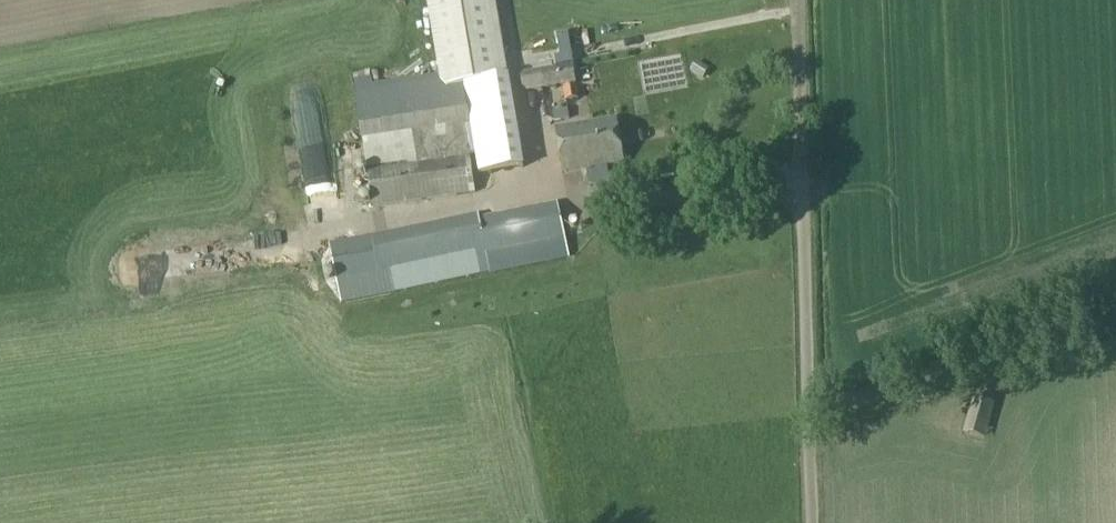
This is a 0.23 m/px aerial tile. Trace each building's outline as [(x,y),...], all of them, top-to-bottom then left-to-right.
[(442,82),(507,70),(495,0),(428,0),(442,82)] [(696,62),(690,71),(703,78),(708,69),(696,62)] [(521,93),(543,89),(543,88),(576,82),(573,66),(540,71),(539,67),(517,71),(521,93)] [(354,96),(362,142),(366,160),(373,208),(474,194),(469,146),(474,146),(479,175),(524,168),(509,77),(508,78),(507,70),(442,82),(354,96)] [(578,99),(576,86),(563,88),(565,101),(578,99)] [(564,174),(623,163),(615,119),(556,130),(564,174)] [(611,188),(628,185),(625,169),(608,172),(611,188)] [(394,293),(568,256),(557,202),(479,219),(478,214),(370,237),(378,273),(389,271),(394,293)] [(332,282),(334,296),(354,293),(352,278),(332,282)] [(985,441),(995,403),(971,396),(961,434),(985,441)]
